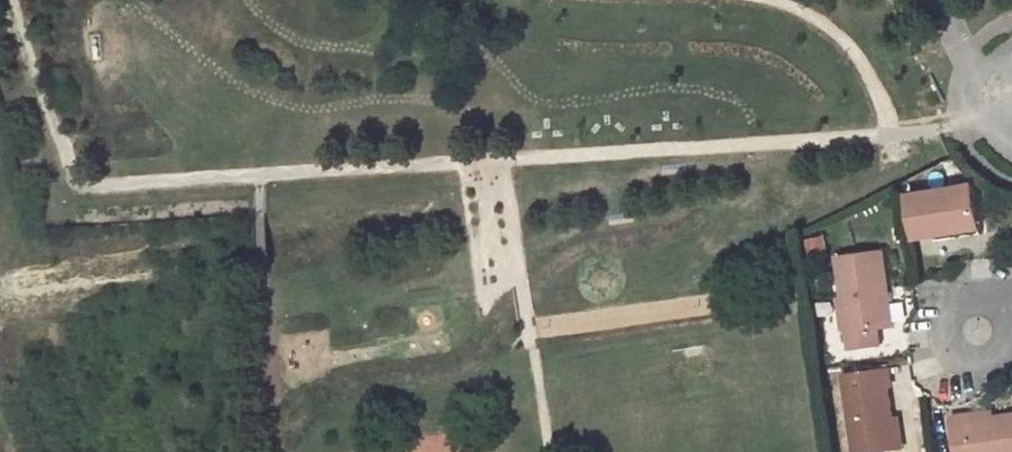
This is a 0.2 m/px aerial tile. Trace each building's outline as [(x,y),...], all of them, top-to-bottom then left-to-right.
[(959,225),(988,220),(983,183),(917,192),(923,236),(959,231),(959,225)] [(960,238),(990,234),(988,220),(959,225),(959,231),(960,238)] [(851,296),(854,326),(856,347),(885,343),(883,325),(900,323),(891,250),(846,256),(851,296)] [(862,451),(865,451),(902,448),(899,418),(895,385),(898,384),(897,368),(853,373),(862,451)] [(976,422),(999,418),(998,412),(975,415),(976,422)] [(976,422),(975,415),(957,417),(963,451),(1011,451),(1011,416),(999,418),(976,422)] [(912,447),(908,417),(899,418),(902,448),(912,447)]
